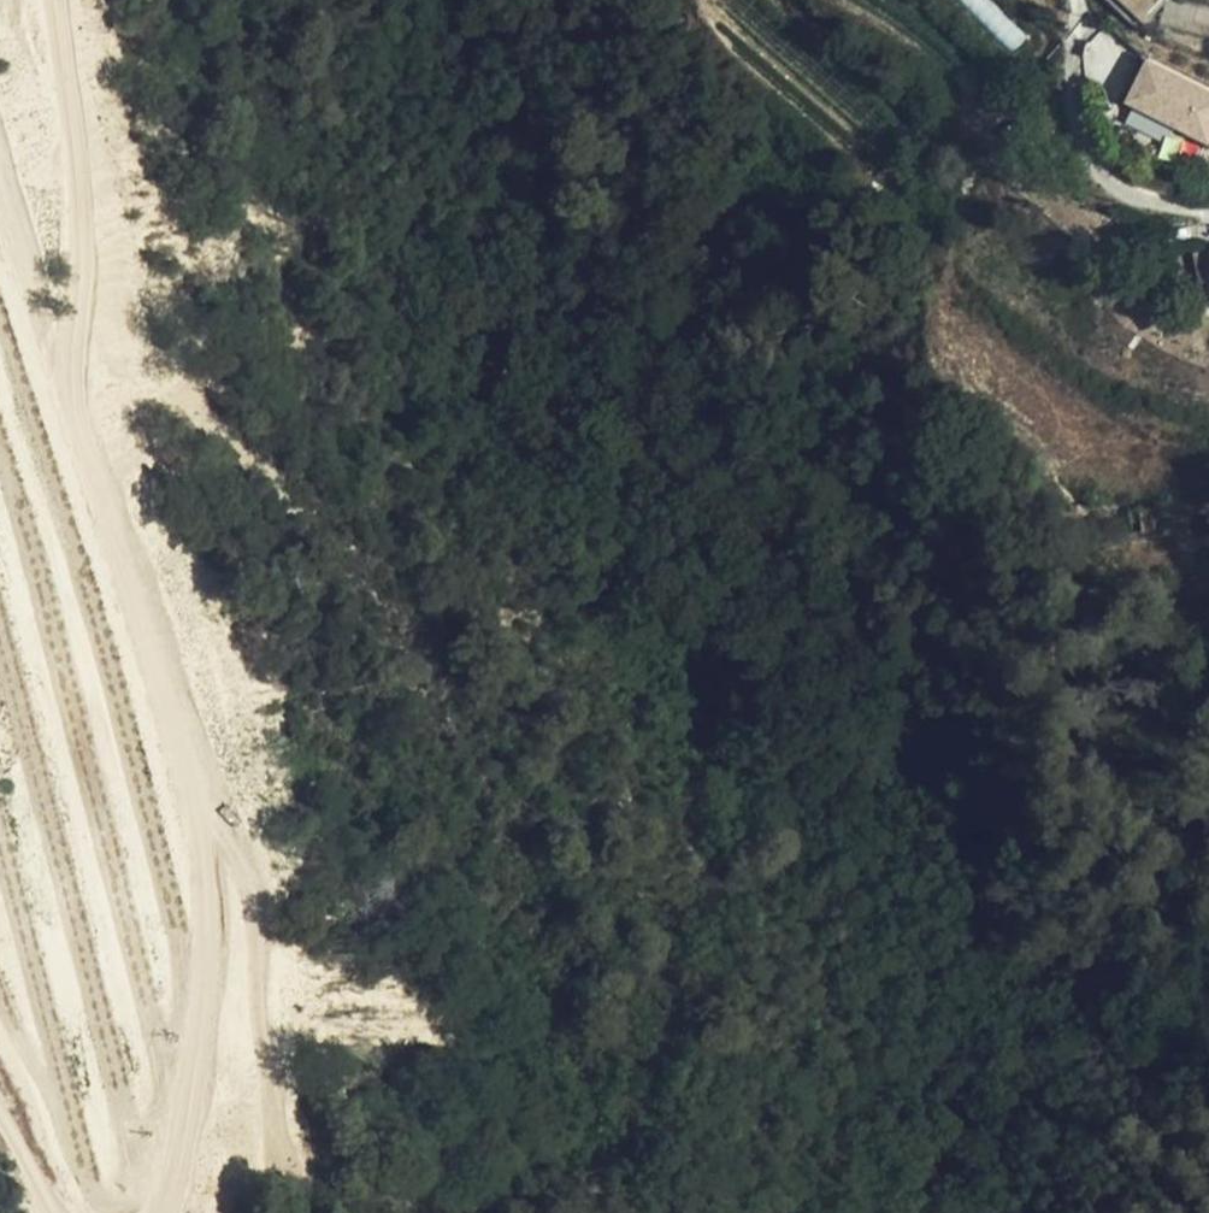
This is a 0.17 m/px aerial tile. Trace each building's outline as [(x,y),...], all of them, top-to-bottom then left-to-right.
[(998,0),(965,0),(1014,49),(1031,32),(998,0)] [(1148,58),(1127,98),(1208,139),(1208,88),(1148,58)] [(1162,522),(1138,524),(1140,548),(1164,546),(1162,522)]
